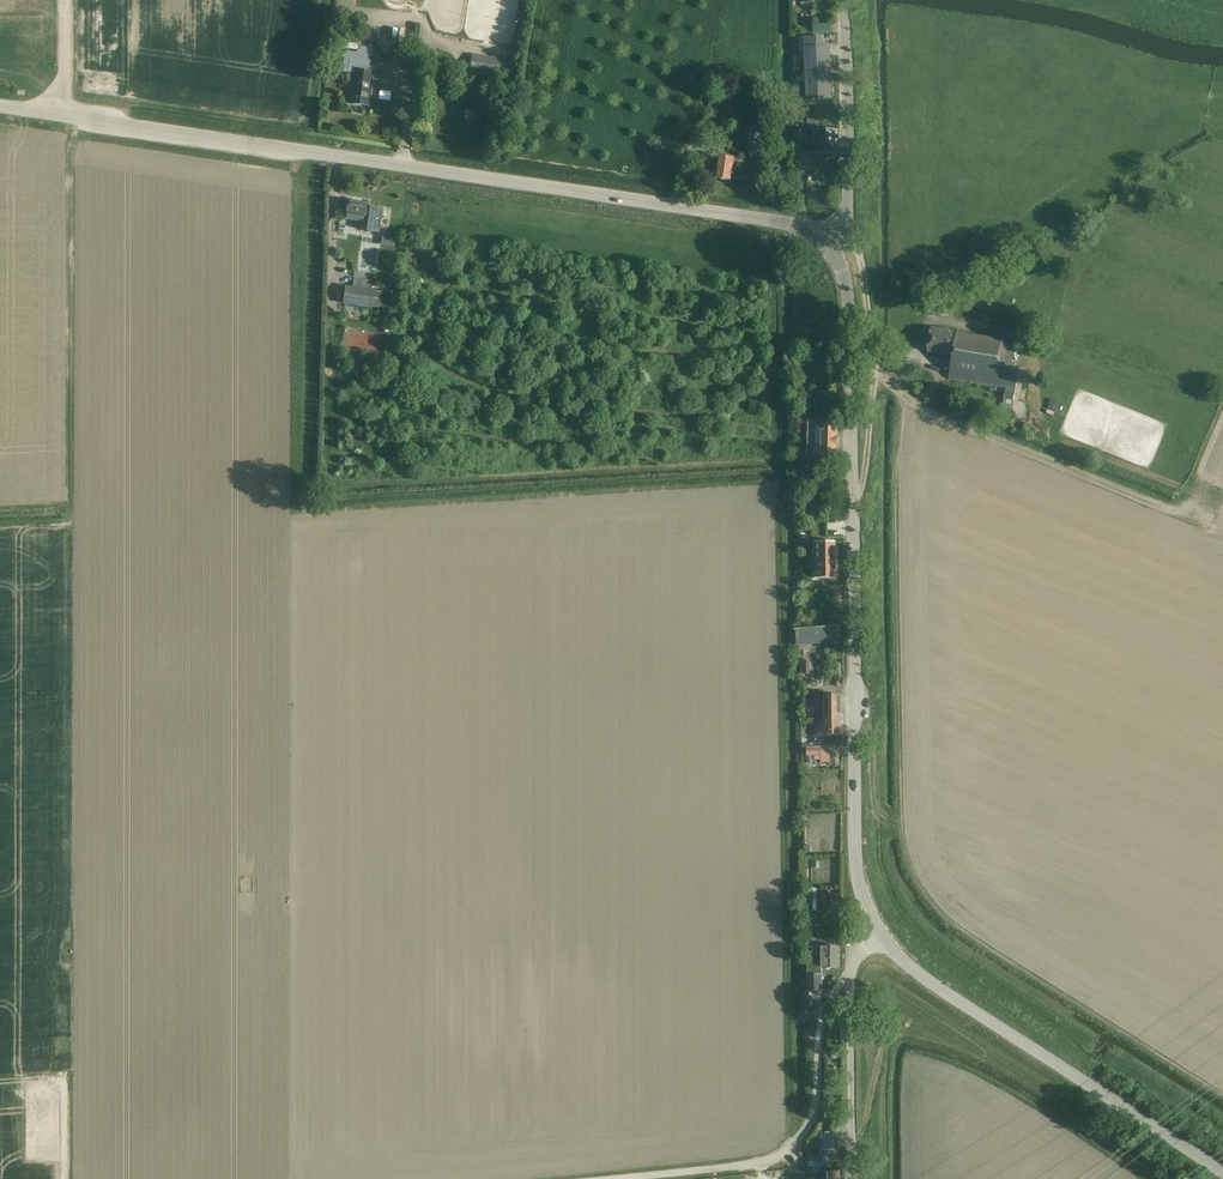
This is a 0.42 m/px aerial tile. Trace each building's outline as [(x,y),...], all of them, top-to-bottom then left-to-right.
[(813,34),(831,34),(831,24),(812,25),(813,34)] [(374,44),(375,35),(358,32),(357,44),(345,43),(345,46),(344,45),(343,49),(356,50),(356,52),(343,50),(340,72),(354,74),(350,104),(369,106),(373,72),(369,72),(371,56),(373,56),(374,48),(363,46),(364,45),(365,45),(365,43),(374,44)] [(804,84),(800,85),(800,90),(800,96),(800,97),(801,97),(805,97),(805,100),(831,99),(830,73),(825,73),(825,68),(830,68),(829,57),(829,47),(822,48),(821,37),(803,38),(803,48),(803,58),(804,84)] [(511,77),(514,60),(471,54),(469,71),(511,77)] [(697,146),(705,148),(714,117),(707,116),(706,115),(697,146)] [(837,154),(838,131),(813,130),(813,138),(806,138),(807,132),(793,131),(792,144),(806,145),(806,154),(837,154)] [(710,156),(709,165),(715,165),(713,178),(729,180),(732,160),(733,153),(717,151),(716,157),(710,156)] [(369,208),(367,208),(367,204),(347,200),(344,220),(364,223),(365,220),(368,220),(366,232),(378,234),(382,210),(370,208),(369,208)] [(382,234),(380,244),(392,246),(394,236),(382,234)] [(361,280),(359,290),(370,291),(371,282),(361,280)] [(373,299),(374,292),(370,291),(359,290),(345,287),(343,304),(371,308),(372,307),(373,299)] [(941,316),(942,304),(928,302),(926,314),(941,316)] [(931,329),(927,352),(952,355),(949,379),(996,387),(1005,387),(1002,407),(1012,409),(1013,400),(1017,379),(1005,377),(1007,364),(1007,365),(1009,365),(1010,365),(1014,344),(1003,341),(955,333),(931,329)] [(828,359),(819,359),(819,371),(825,371),(837,371),(837,365),(837,359),(828,359)] [(1050,399),(1047,408),(1056,411),(1059,401),(1051,399),(1050,399)] [(812,456),(836,457),(836,425),(820,425),(820,446),(813,445),(812,456)] [(810,489),(830,490),(830,477),(811,477),(810,489)] [(835,542),(813,542),(813,578),(835,578),(835,542)] [(838,628),(795,632),(797,648),(839,644),(838,628)] [(831,659),(831,674),(842,674),(841,659),(831,659)] [(817,720),(842,720),(842,696),(817,696),(817,720)] [(842,720),(817,720),(817,736),(842,735),(842,720)] [(830,763),(829,747),(806,748),(807,756),(821,756),(821,763),(830,763)] [(833,901),(830,901),(830,911),(838,911),(838,901),(833,901)] [(829,916),(829,921),(833,923),(838,921),(838,916),(834,914),(829,916)] [(807,958),(807,975),(820,975),(821,975),(821,968),(822,968),(822,969),(837,969),(837,949),(822,948),(822,958),(807,958)] [(878,1022),(878,1011),(869,1011),(869,1022),(878,1022)] [(836,1058),(837,1057),(838,1056),(839,1055),(839,1054),(839,1052),(838,1051),(837,1050),(836,1049),(834,1049),(833,1049),(831,1050),(830,1051),(830,1053),(830,1054),(830,1056),(831,1057),(833,1058),(834,1058),(836,1058)] [(826,1066),(826,1078),(835,1078),(836,1067),(826,1066)] [(819,1157),(823,1157),(835,1157),(834,1133),(818,1133),(819,1156),(819,1157)] [(823,1173),(823,1157),(819,1157),(819,1156),(808,1156),(808,1173),(823,1173)]
